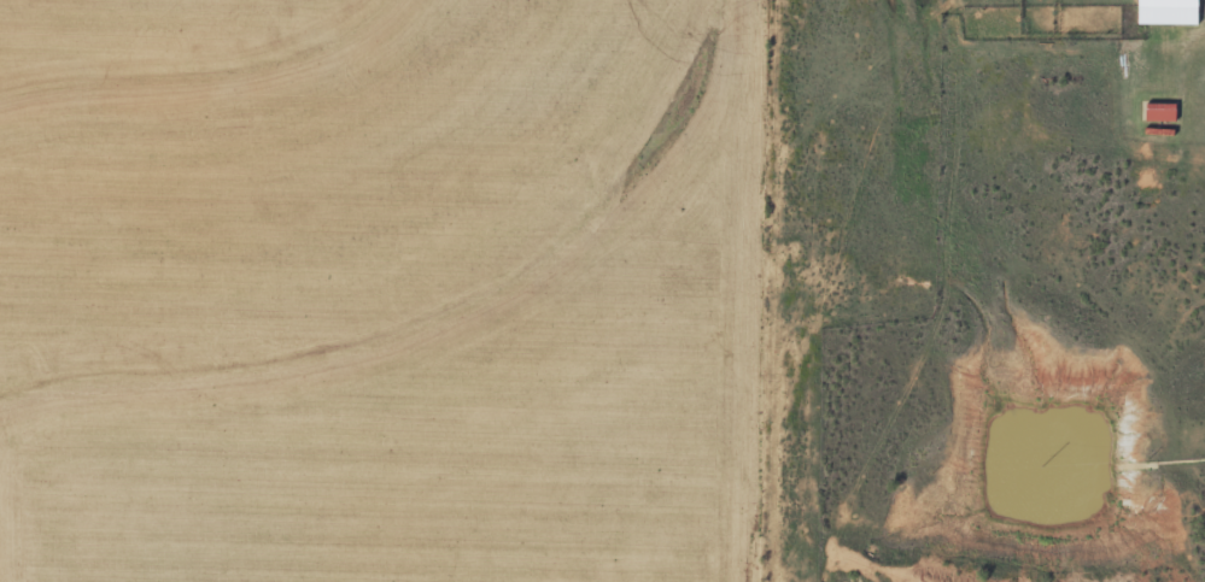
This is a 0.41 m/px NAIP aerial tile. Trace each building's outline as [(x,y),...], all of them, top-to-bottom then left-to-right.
[(1196,0),(1134,0),(1134,28),(1197,28),(1196,0)] [(1174,106),(1143,106),(1143,123),(1174,123),(1174,106)]
